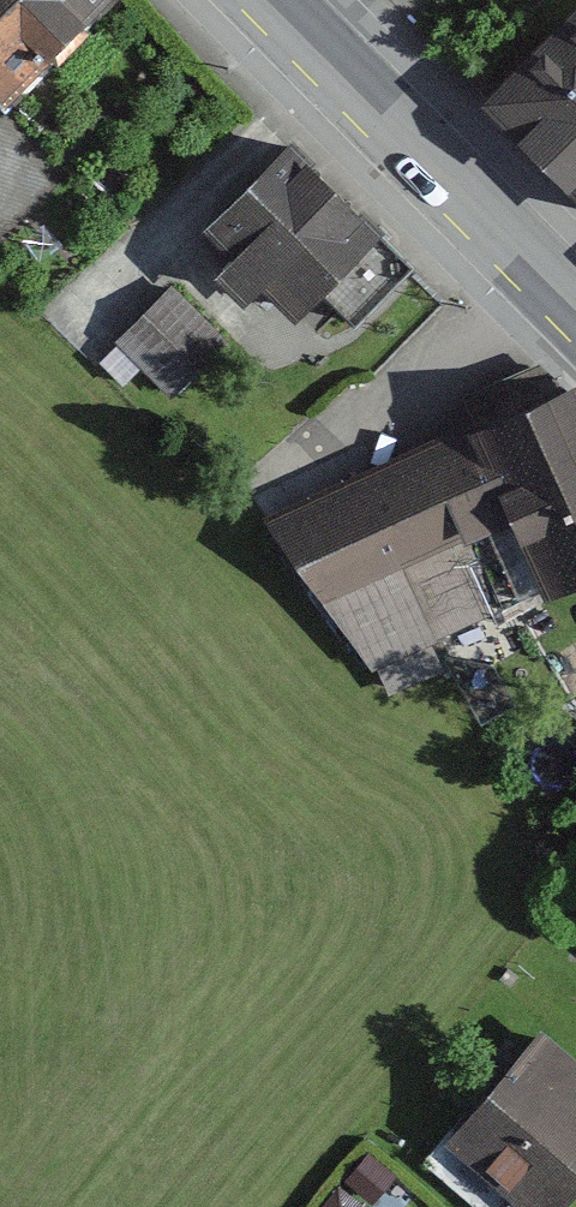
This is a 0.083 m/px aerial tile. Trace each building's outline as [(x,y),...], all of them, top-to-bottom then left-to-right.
[(109,0),(0,0),(0,108),(109,0)] [(472,113),(575,211),(575,3),(472,113)] [(289,146),(201,234),(231,264),(216,279),(244,308),(263,290),(296,323),(326,293),(357,325),(413,270),(289,146)] [(144,317),(119,341),(174,398),(229,344),(174,288),(144,317)] [(289,526),(375,705),(451,669),(438,643),(575,577),(575,430),(559,396),(289,526)] [(451,1146),(524,1206),(563,1206),(575,1191),(575,1064),(543,1036),(451,1146)] [(395,1177),(371,1156),(348,1183),(372,1204),(395,1177)] [(340,1190),(326,1206),(360,1206),(340,1190)]
